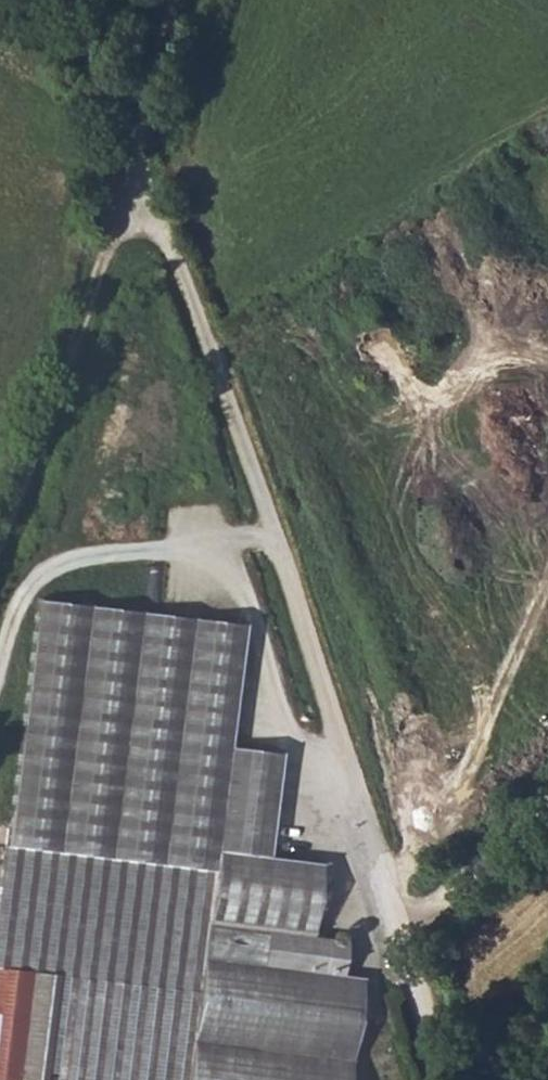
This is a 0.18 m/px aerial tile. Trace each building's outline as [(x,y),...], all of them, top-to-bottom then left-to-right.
[(2,817),(270,849),(279,760),(228,754),(241,633),(30,607),(2,817)] [(352,978),(335,976),(339,945),(307,941),(315,871),(268,866),(270,849),(2,817),(0,836),(0,1079),(339,1079),(352,978)]
